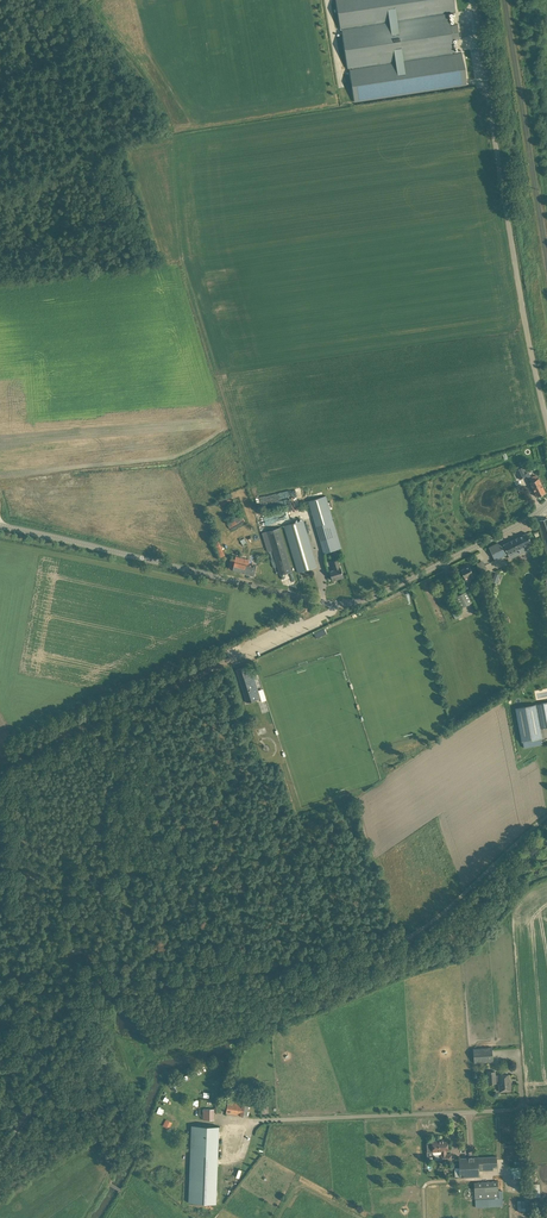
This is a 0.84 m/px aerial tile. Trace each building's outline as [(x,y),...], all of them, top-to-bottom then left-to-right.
[(341,30),(342,30),(348,68),(349,68),(355,102),(467,85),(461,50),(454,51),(452,39),(459,38),(458,31),(457,32),(456,25),(455,25),(455,23),(450,23),(448,13),(456,12),(454,2),(454,0),(336,0),(341,30)] [(522,467),(521,468),(520,466),(514,468),(515,470),(519,479),(526,476),(524,470),(522,467)] [(531,482),(530,482),(537,497),(545,493),(538,478),(537,479),(536,475),(529,478),(531,482)] [(230,492),(217,500),(221,507),(234,499),(230,492)] [(313,517),(324,553),(341,547),(330,512),(326,496),(309,501),(313,517)] [(263,517),(265,524),(279,521),(277,513),(263,517)] [(227,523),(230,529),(245,521),(241,514),(227,523)] [(284,525),(298,572),(317,566),(303,520),(284,525)] [(292,571),(279,527),(267,531),(280,575),(292,571)] [(527,533),(516,538),(523,553),(530,549),(528,545),(532,543),(527,533)] [(516,538),(501,545),(506,555),(518,549),(520,554),(523,553),(516,538)] [(213,544),(220,557),(224,555),(218,541),(213,544)] [(497,543),(489,547),(495,560),(506,555),(501,545),(497,543)] [(232,570),(254,575),(255,569),(256,566),(249,564),(250,560),(236,556),(235,559),(231,558),(228,569),(232,570)] [(330,570),(333,580),(344,577),(341,567),(340,567),(338,560),(331,561),(334,569),(330,570)] [(482,572),(487,569),(483,560),(477,562),(482,572)] [(465,577),(469,575),(470,579),(474,577),(472,573),(473,573),(469,566),(461,570),(465,577)] [(455,597),(460,608),(472,602),(466,592),(455,597)] [(314,633),(316,638),(327,633),(324,629),(314,633)] [(249,665),(236,669),(247,702),(257,699),(253,686),(257,685),(252,672),(249,665)] [(536,704),(541,728),(546,727),(546,702),(536,704)] [(535,704),(514,708),(521,742),(541,738),(535,704)] [(79,944),(72,944),(72,953),(81,953),(81,946),(79,946),(79,944)] [(493,1061),(492,1047),(473,1048),(474,1063),(493,1061)] [(511,1091),(510,1085),(510,1080),(509,1080),(508,1074),(498,1075),(495,1075),(495,1071),(488,1071),(488,1078),(488,1083),(496,1083),(499,1082),(499,1087),(501,1086),(501,1091),(511,1091)] [(228,1101),(226,1112),(231,1113),(239,1114),(247,1115),(249,1104),(245,1104),(246,1101),(239,1100),(239,1101),(237,1101),(232,1100),(232,1102),(228,1101)] [(203,1109),(203,1117),(203,1119),(213,1120),(214,1120),(214,1113),(214,1110),(214,1109),(203,1109)] [(163,1125),(169,1128),(173,1122),(166,1118),(163,1125)] [(191,1125),(188,1202),(216,1203),(219,1126),(191,1125)] [(427,1143),(426,1143),(427,1151),(433,1151),(433,1153),(435,1154),(441,1154),(441,1159),(451,1158),(451,1153),(446,1154),(446,1150),(448,1150),(447,1141),(443,1141),(443,1139),(432,1140),(432,1143),(427,1143)] [(460,1177),(479,1176),(479,1172),(492,1171),(492,1166),(497,1165),(497,1156),(459,1158),(459,1166),(454,1167),(455,1176),(460,1176),(460,1177)] [(521,1184),(520,1167),(507,1167),(508,1175),(513,1174),(513,1184),(521,1184)] [(499,1198),(498,1190),(498,1181),(474,1182),(475,1199),(499,1198)]
